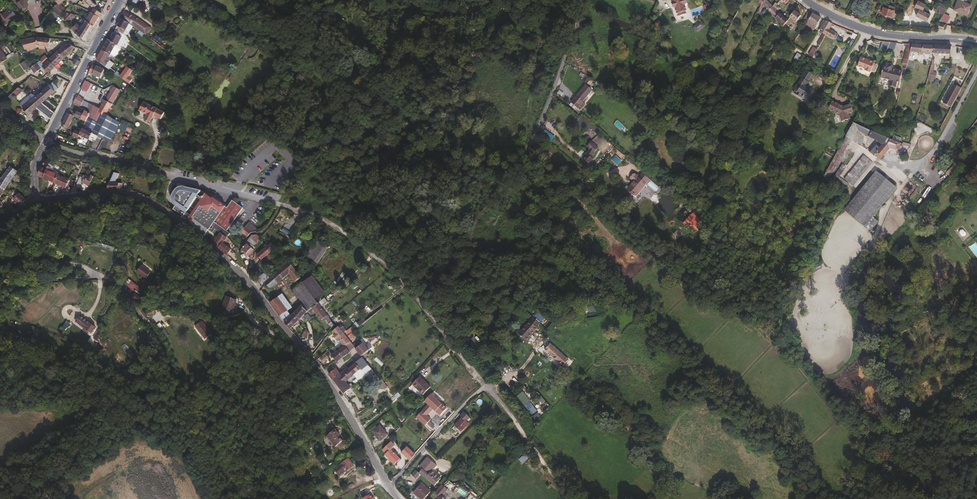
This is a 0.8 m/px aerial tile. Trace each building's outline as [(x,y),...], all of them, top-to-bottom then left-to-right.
[(34,0),(20,0),(16,4),(23,10),(34,0)] [(96,4),(93,2),(91,0),(87,0),(86,1),(93,8),(96,4)] [(685,4),(684,1),(687,0),(673,0),(674,1),(672,1),(675,7),(676,7),(678,13),(679,13),(680,15),(687,13),(686,10),(687,10),(685,4)] [(765,0),(764,0),(761,5),(767,11),(772,6),(765,0)] [(965,16),(969,6),(958,0),(953,10),(965,16)] [(927,21),(930,15),(922,11),(925,5),(917,1),(914,7),(918,9),(916,15),(927,21)] [(63,10),(58,4),(58,3),(52,8),(59,14),(63,10)] [(944,13),(947,6),(940,3),(936,9),(944,13)] [(786,21),(777,11),(773,8),(772,6),(767,11),(780,24),(780,25),(782,27),(783,26),(786,21)] [(17,15),(10,7),(7,9),(14,17),(17,15)] [(891,17),(893,10),(883,7),(883,8),(881,13),(881,14),(891,17)] [(6,24),(14,17),(7,9),(2,14),(4,16),(1,18),(6,24)] [(99,16),(92,11),(86,20),(93,25),(99,16)] [(137,19),(123,11),(119,18),(121,19),(121,18),(125,21),(129,24),(132,26),(137,19)] [(795,22),(800,16),(794,11),(789,17),(795,22)] [(67,22),(75,14),(71,12),(64,19),(67,22)] [(944,13),(940,20),(947,23),(950,16),(944,13)] [(816,26),(820,18),(811,14),(807,21),(816,26)] [(127,35),(132,26),(129,24),(125,21),(121,18),(121,19),(115,29),(122,34),(125,35),(127,35)] [(84,40),(93,25),(86,20),(82,19),(80,21),(83,23),(81,26),(76,22),(72,27),(73,28),(76,31),(75,32),(76,33),(84,40)] [(149,27),(137,19),(132,26),(144,34),(149,27)] [(701,20),(693,27),(698,33),(706,25),(701,20)] [(828,30),(831,24),(826,21),(820,32),(823,33),(825,35),(828,30)] [(837,35),(842,28),(831,24),(828,30),(837,35)] [(116,44),(122,34),(115,29),(109,40),(116,45),(116,44)] [(837,35),(828,30),(825,35),(832,39),(833,38),(835,40),(837,35)] [(846,30),(841,38),(838,36),(836,39),(842,42),(843,39),(849,41),(851,38),(854,40),(856,35),(846,30)] [(819,46),(825,35),(823,33),(816,44),(819,46)] [(47,46),(50,37),(43,37),(42,37),(37,36),(36,36),(22,39),(24,48),(33,46),(35,44),(47,46)] [(109,54),(114,45),(121,49),(122,48),(116,44),(116,45),(109,40),(107,39),(102,49),(109,54)] [(69,52),(74,46),(69,43),(62,45),(57,51),(63,57),(69,52)] [(908,60),(909,52),(910,51),(909,51),(911,44),(906,44),(902,63),(907,64),(908,60)] [(933,53),(934,45),(911,44),(909,51),(910,51),(913,52),(924,53),(933,53)] [(950,54),(951,46),(934,45),(933,53),(938,54),(938,56),(942,56),(942,54),(950,54)] [(835,69),(840,57),(839,57),(842,49),(837,46),(828,66),(835,69)] [(812,58),(818,50),(813,47),(808,55),(812,58)] [(113,63),(107,59),(109,54),(102,49),(96,60),(109,69),(113,63)] [(54,65),(63,57),(57,51),(54,53),(48,59),(54,65)] [(870,71),(873,63),(860,57),(856,66),(864,69),(863,70),(868,72),(869,71),(870,71)] [(48,72),(54,65),(48,59),(42,66),(48,72)] [(24,70),(30,67),(26,60),(20,64),(24,70)] [(40,68),(36,62),(30,67),(34,73),(40,68)] [(100,78),(103,69),(92,64),(88,72),(100,78)] [(898,83),(901,72),(892,69),(892,66),(887,64),(886,67),(883,67),(880,78),(890,80),(888,86),(895,88),(896,82),(898,83)] [(127,77),(132,70),(127,67),(120,77),(125,80),(127,77)] [(808,82),(812,74),(806,70),(802,78),(808,82)] [(929,115),(939,81),(927,77),(915,120),(925,125),(931,128),(937,117),(929,115)] [(806,100),(812,90),(806,87),(807,86),(806,85),(808,82),(802,78),(798,84),(798,86),(795,91),(799,93),(797,96),(802,99),(802,97),(806,100)] [(84,90),(88,82),(84,80),(80,88),(84,90)] [(47,96),(57,88),(52,82),(51,81),(49,83),(46,82),(45,83),(47,85),(44,88),(42,86),(38,89),(40,91),(42,90),(47,96)] [(576,106),(591,89),(585,84),(570,101),(576,106)] [(951,108),(962,88),(955,84),(944,104),(951,108)] [(17,97),(25,90),(21,86),(13,92),(17,97)] [(111,103),(119,90),(113,86),(104,99),(111,103)] [(47,96),(42,90),(40,91),(38,89),(36,91),(38,93),(36,95),(42,101),(47,96)] [(42,101),(36,95),(31,92),(27,96),(30,100),(22,107),(27,113),(36,107),(40,110),(49,117),(51,118),(54,111),(44,103),(42,101)] [(83,100),(80,98),(81,97),(78,95),(77,98),(76,97),(73,102),(79,104),(81,100),(83,100)] [(105,114),(111,104),(111,103),(104,99),(101,104),(98,108),(97,109),(98,109),(105,114)] [(853,112),(850,104),(842,106),(832,101),(827,109),(838,114),(841,122),(849,119),(848,114),(853,112)] [(160,118),(163,112),(155,109),(156,108),(142,102),(138,111),(146,114),(143,119),(149,122),(151,117),(152,117),(153,115),(160,118)] [(92,133),(100,117),(101,114),(102,113),(97,111),(98,109),(97,109),(98,108),(92,105),(90,112),(89,113),(85,121),(82,128),(92,133)] [(49,117),(40,110),(37,114),(46,121),(49,117)] [(85,121),(89,113),(85,111),(83,114),(76,111),(74,116),(78,118),(85,121)] [(75,123),(78,118),(74,116),(73,116),(68,112),(61,125),(67,127),(71,121),(75,123)] [(102,138),(112,118),(107,115),(104,119),(100,117),(92,133),(97,135),(102,138)] [(109,141),(118,121),(112,118),(102,138),(109,141)] [(923,128),(925,125),(915,120),(912,130),(913,131),(914,131),(916,131),(917,128),(921,127),(923,128)] [(131,134),(133,129),(120,123),(118,128),(131,134)] [(852,141),(858,130),(860,126),(853,123),(845,137),(850,140),(852,141)] [(899,146),(860,126),(858,130),(882,145),(887,149),(889,148),(897,150),(899,146)] [(92,133),(82,128),(80,131),(79,135),(89,139),(92,133)] [(79,135),(80,131),(74,129),(72,135),(77,138),(79,135)] [(824,186),(850,140),(845,137),(818,183),(824,186)] [(597,147),(590,142),(587,146),(590,149),(586,153),(587,154),(590,156),(597,147)] [(880,158),(887,149),(882,145),(878,150),(875,154),(880,158)] [(875,154),(878,150),(874,146),(873,146),(869,152),(873,156),(875,154)] [(588,163),(592,159),(590,156),(587,154),(583,159),(588,163)] [(852,186),(871,162),(863,155),(843,179),(852,186)] [(954,164),(945,173),(949,176),(958,167),(954,164)] [(16,171),(10,166),(4,174),(1,180),(0,181),(0,195),(16,171)] [(846,187),(836,180),(838,177),(843,170),(840,167),(827,185),(831,188),(833,184),(842,191),(846,187)] [(54,183),(57,175),(49,171),(46,170),(43,178),(54,183)] [(114,183),(118,175),(113,172),(106,188),(110,189),(117,189),(117,183),(114,183)] [(862,226),(894,188),(875,172),(843,210),(862,226)] [(636,194),(646,182),(645,182),(648,177),(642,173),(639,177),(634,173),(630,178),(634,181),(628,188),(636,194)] [(69,180),(57,175),(54,183),(65,188),(69,180)] [(88,186),(93,177),(90,175),(89,177),(84,175),(82,181),(81,183),(88,186)] [(848,184),(838,177),(836,180),(846,187),(848,184)] [(185,214),(197,194),(188,188),(183,186),(182,190),(179,190),(178,190),(176,190),(174,191),(172,193),(172,195),(171,197),(171,199),(171,202),(173,204),(174,205),(172,209),(183,216),(185,214)] [(205,219),(218,202),(212,198),(211,199),(199,191),(197,194),(185,214),(189,217),(187,219),(191,221),(189,224),(195,229),(203,218),(205,219)] [(25,198),(18,193),(17,194),(15,193),(12,197),(19,203),(20,204),(23,201),(25,199),(25,198)] [(219,233),(231,217),(239,205),(233,200),(227,208),(225,207),(211,225),(213,226),(211,228),(210,228),(208,230),(211,232),(214,229),(219,233)] [(211,225),(225,207),(218,202),(205,219),(203,218),(195,229),(203,235),(208,229),(208,230),(210,228),(209,227),(211,225)] [(234,219),(243,208),(239,205),(231,217),(234,219)] [(226,230),(234,219),(231,217),(219,233),(226,238),(227,236),(230,233),(226,230)] [(252,232),(249,229),(246,227),(245,228),(244,228),(241,231),(247,236),(250,233),(252,232)] [(226,238),(219,233),(212,243),(218,248),(222,243),(223,243),(226,238)] [(311,259),(324,237),(320,234),(305,255),(311,259)] [(311,259),(325,238),(324,237),(311,259)] [(251,248),(255,243),(252,240),(249,238),(245,243),(246,244),(241,249),(246,253),(248,251),(250,253),(253,250),(251,248)] [(317,263),(331,243),(325,238),(311,259),(317,263)] [(226,245),(223,243),(222,243),(218,248),(226,255),(231,250),(226,245)] [(260,260),(274,248),(279,250),(280,247),(273,245),(269,243),(256,255),(260,260)] [(288,273),(294,269),(289,262),(278,270),(269,278),(265,281),(269,288),(288,273)] [(152,274),(143,267),(139,273),(141,275),(143,274),(148,278),(152,274)] [(300,277),(294,269),(288,273),(294,282),(300,277)] [(269,278),(265,273),(257,279),(262,284),(265,281),(269,278)] [(336,278),(340,284),(348,279),(344,273),(336,278)] [(311,291),(317,283),(312,275),(304,281),(311,291)] [(141,289),(130,280),(127,283),(137,293),(141,289)] [(311,291),(304,281),(303,282),(315,298),(316,298),(315,297),(311,291)] [(315,298),(303,282),(292,290),(307,311),(312,308),(318,303),(315,298)] [(322,289),(317,283),(311,291),(315,297),(322,289)] [(316,298),(324,292),(322,289),(315,297),(316,298)] [(226,313),(232,299),(222,295),(217,309),(226,313)] [(286,310),(277,297),(273,300),(270,302),(269,303),(279,316),(286,310)] [(320,306),(318,303),(312,308),(320,319),(324,317),(331,327),(333,324),(320,306)] [(298,320),(307,311),(301,305),(293,314),(298,320)] [(290,316),(286,310),(279,316),(284,322),(290,316)] [(289,329),(298,320),(293,314),(290,316),(284,322),(289,329)] [(95,328),(81,317),(78,321),(86,327),(84,329),(91,334),(95,328)] [(210,333),(200,321),(195,325),(200,331),(199,332),(204,338),(210,333)] [(538,328),(530,321),(529,323),(536,330),(538,328)] [(529,337),(536,330),(529,323),(522,331),(520,329),(516,332),(527,342),(530,338),(529,337)] [(345,335),(338,326),(332,331),(335,335),(334,336),(336,339),(337,338),(340,341),(346,336),(345,335)] [(350,342),(346,336),(340,341),(343,346),(344,345),(344,346),(350,342)] [(355,348),(362,342),(360,339),(352,344),(354,347),(355,348)] [(348,351),(354,347),(352,344),(350,342),(344,346),(348,351)] [(368,350),(362,342),(355,348),(361,355),(362,354),(365,352),(368,350)] [(560,353),(550,344),(544,350),(552,358),(555,355),(557,356),(560,353)] [(349,353),(348,351),(344,346),(344,345),(343,346),(331,355),(335,361),(341,357),(342,358),(349,353)] [(301,356),(297,351),(291,357),(295,361),(301,356)] [(381,380),(367,363),(362,357),(349,369),(354,375),(354,374),(358,381),(367,373),(371,378),(373,375),(378,382),(381,380)] [(354,375),(349,369),(347,367),(340,374),(339,373),(332,378),(343,394),(351,388),(347,381),(354,375)] [(332,378),(339,373),(335,369),(328,374),(332,379),(332,378)] [(392,393),(384,382),(381,385),(389,396),(392,393)] [(424,394),(413,384),(405,391),(416,402),(424,394)] [(533,416),(538,412),(522,391),(517,396),(533,416)] [(467,423),(465,421),(469,417),(464,412),(460,416),(461,418),(454,426),(459,431),(467,423)] [(379,440),(386,434),(379,425),(372,431),(379,440)] [(338,435),(336,432),(337,431),(334,428),(326,435),(334,446),(336,444),(340,441),(342,440),(338,435)] [(399,459),(390,449),(394,446),(390,442),(382,450),(385,453),(384,454),(393,464),(399,459)] [(414,454),(406,447),(401,452),(409,460),(414,454)] [(525,453),(519,460),(523,464),(529,457),(525,453)] [(431,471),(436,465),(427,457),(419,467),(422,470),(419,474),(433,486),(442,475),(446,478),(453,471),(448,466),(441,475),(437,471),(434,474),(431,471)] [(338,474),(352,464),(348,459),(334,469),(338,474)] [(429,492),(420,484),(412,493),(419,498),(423,498),(429,492)] [(447,489),(441,484),(437,489),(434,493),(439,497),(436,498),(445,498),(441,496),(447,489)]
